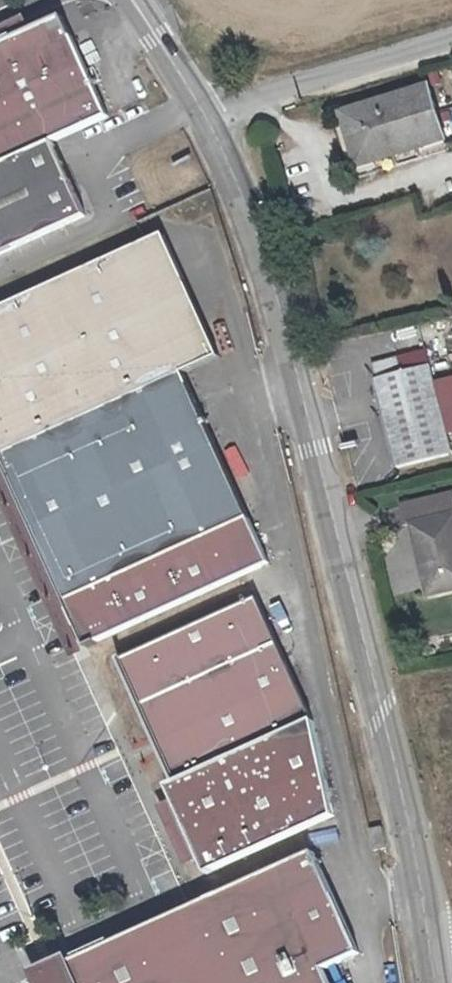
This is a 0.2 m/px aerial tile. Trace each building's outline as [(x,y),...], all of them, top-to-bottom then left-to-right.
[(0,48),(0,69),(63,40),(55,22),(0,48)] [(43,145),(100,119),(63,40),(0,69),(0,165),(43,145)] [(449,138),(435,86),(349,110),(363,162),(449,138)] [(37,236),(77,218),(65,193),(43,145),(0,165),(0,253),(37,236)] [(4,462),(186,377),(223,359),(166,238),(0,316),(0,453),(4,462)] [(408,371),(404,354),(376,361),(401,467),(451,454),(430,365),(408,371)] [(269,565),(186,377),(4,462),(88,652),(269,565)] [(439,597),(451,594),(451,493),(396,504),(401,526),(408,525),(416,559),(431,556),(439,597)] [(425,600),(439,597),(431,556),(416,559),(425,600)] [(137,709),(275,652),(256,605),(118,662),(137,709)] [(275,652),(137,709),(169,786),(307,729),(275,652)] [(307,729),(169,786),(161,790),(200,879),(331,823),(307,729)] [(53,970),(59,982),(325,982),(319,971),(355,955),(310,856),(143,931),(53,970)]
